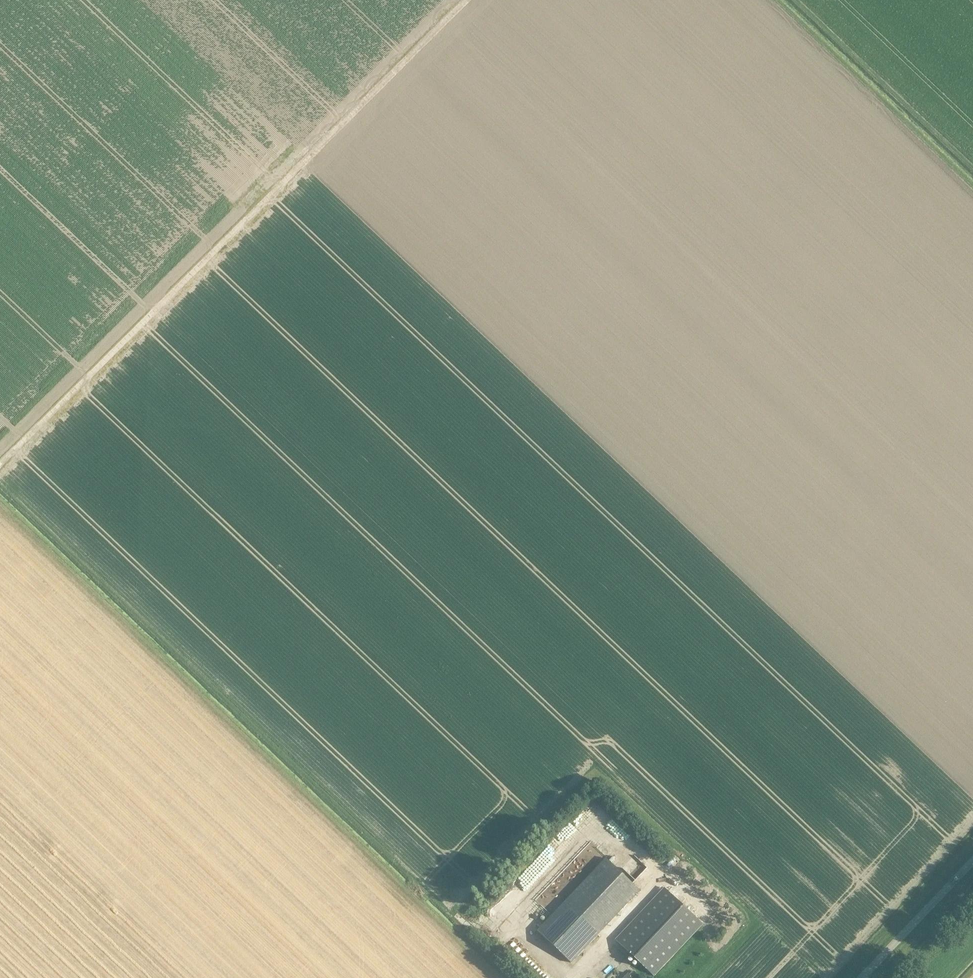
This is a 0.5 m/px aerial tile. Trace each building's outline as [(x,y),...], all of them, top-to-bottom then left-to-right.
[(536,931),(570,962),(638,890),(605,858),(536,931)] [(616,941),(653,976),(703,924),(665,888),(616,941)]
